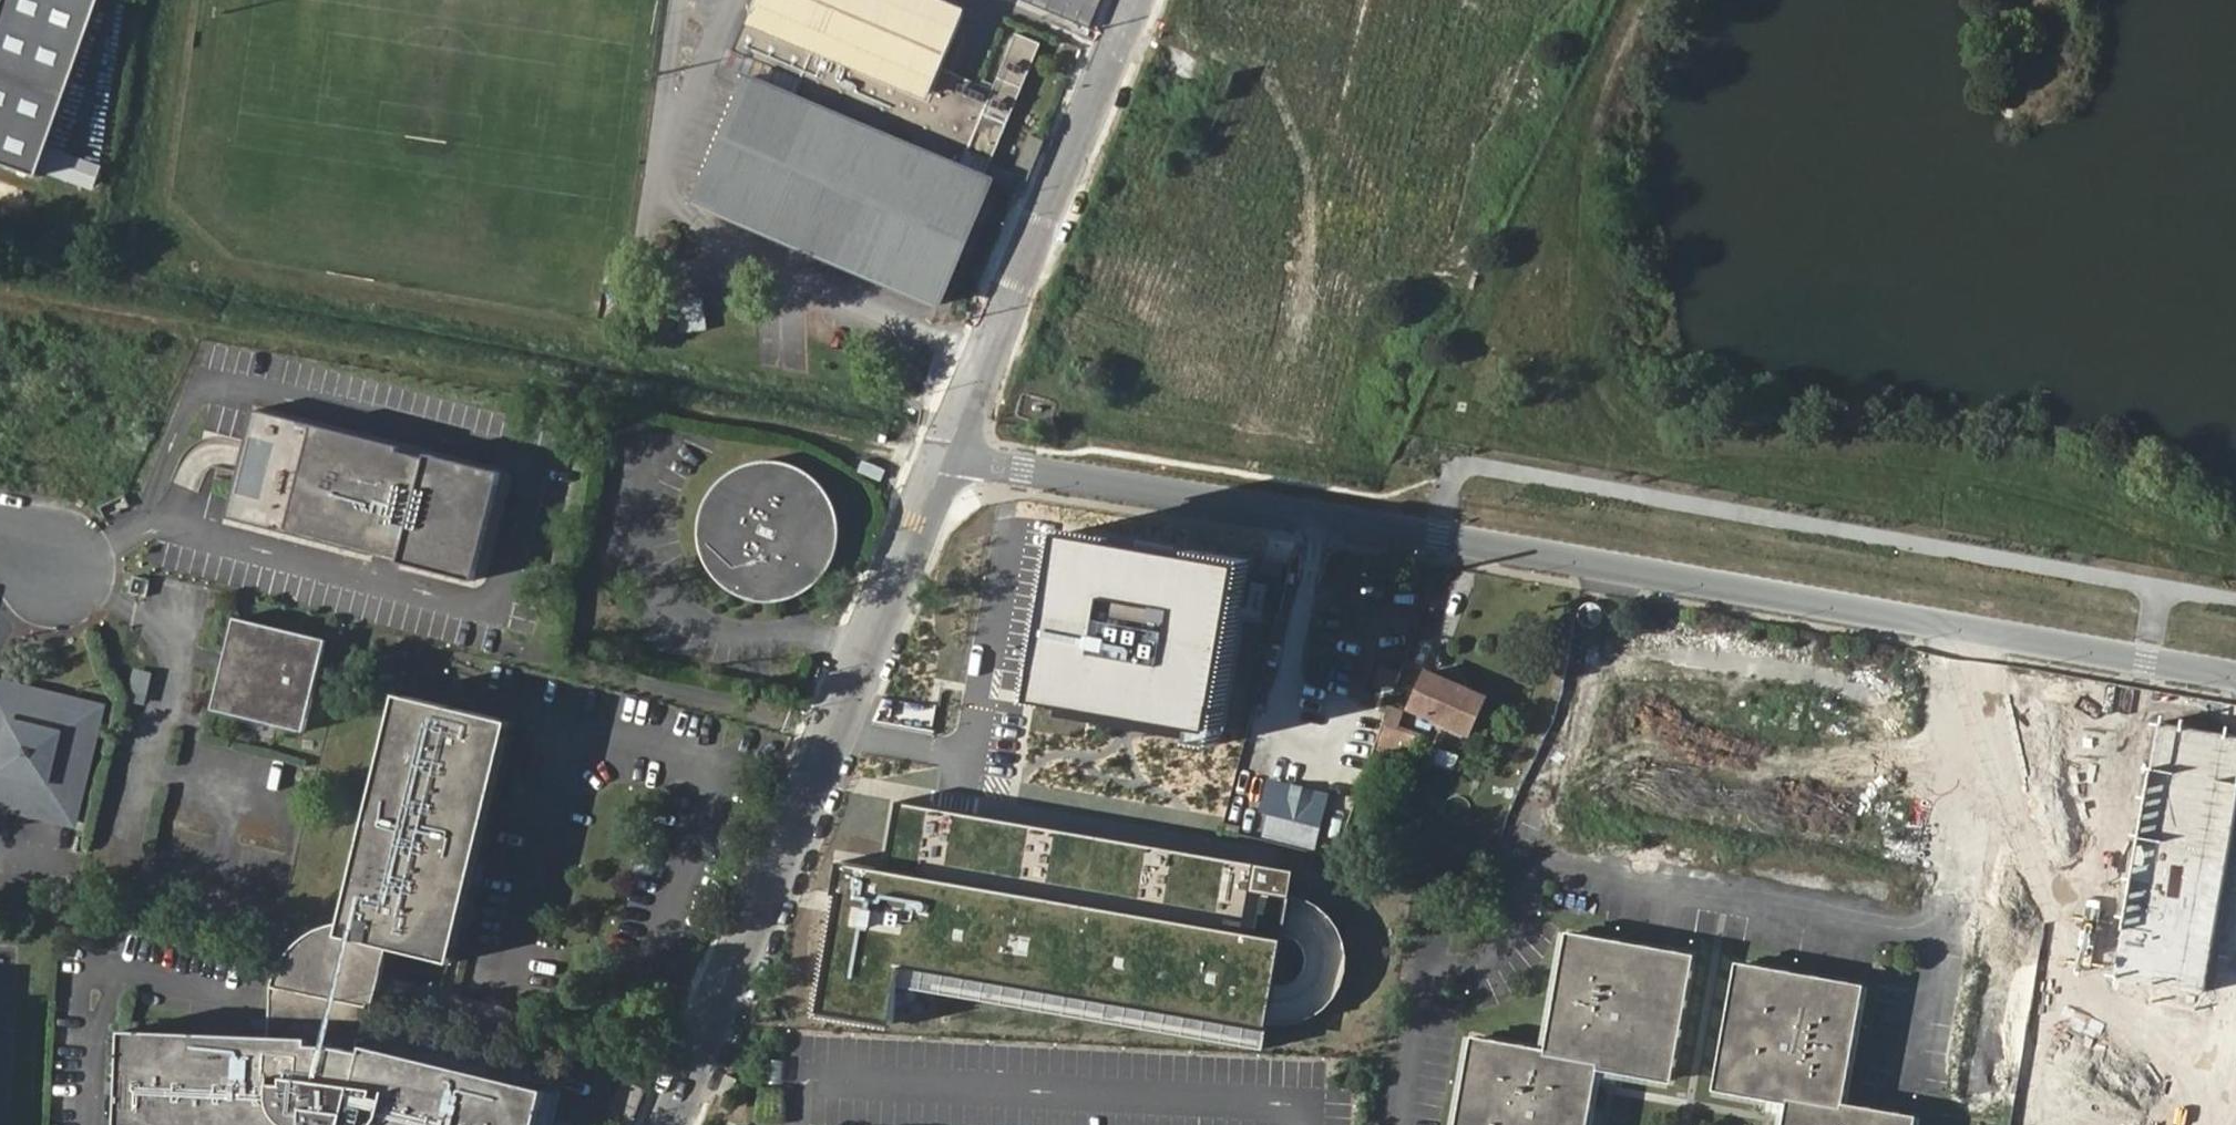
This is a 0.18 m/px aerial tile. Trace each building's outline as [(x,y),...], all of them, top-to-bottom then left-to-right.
[(0,6),(0,163),(40,177),(103,0),(2,0),(0,6)] [(697,201),(940,303),(991,182),(959,168),(968,147),(992,157),(1041,42),(1015,31),(992,85),(942,64),(965,11),(939,0),(752,0),(726,63),(751,74),(697,201)] [(1090,27),(1101,0),(1026,0),(1090,27)] [(1013,173),(1029,180),(1045,142),(1029,136),(1013,173)] [(92,188),(100,164),(51,148),(43,172),(92,188)] [(402,446),(254,409),(227,519),(474,580),(501,470),(429,453),(428,458),(401,451),(402,446)] [(771,464),(766,464),(762,464),(747,467),(743,469),(730,475),(722,481),(712,492),(707,500),(701,513),(699,527),(699,537),(700,547),(703,556),(709,569),(718,581),(725,587),(732,592),(741,597),(750,600),(760,602),(770,602),(784,600),(793,598),(802,593),(814,585),(821,578),(826,570),(833,557),(836,548),(837,539),(837,529),(836,520),(833,510),(829,501),(821,489),(811,479),(803,473),(790,467),(771,464)] [(1252,560),(1068,532),(1039,699),(1129,715),(1221,731),(1252,560)] [(1595,603),(1589,603),(1585,605),(1582,609),(1581,612),(1581,617),(1582,619),(1584,622),(1587,625),(1589,626),(1595,626),(1598,624),(1601,622),(1603,619),(1604,616),(1603,611),(1599,605),(1595,603)] [(327,639),(236,617),(213,707),(304,731),(327,639)] [(1392,693),(1400,671),(1379,664),(1371,686),(1392,693)] [(1421,675),(1406,710),(1462,732),(1476,696),(1421,675)] [(0,683),(0,812),(70,829),(100,707),(0,683)] [(547,1090),(366,1046),(390,948),(453,963),(513,722),(400,694),(344,922),(332,925),(311,935),(297,946),(290,955),(281,970),(276,984),(273,983),(273,1035),(126,1034),(125,1124),(539,1124),(547,1090)] [(1381,731),(1375,747),(1402,756),(1407,741),(1381,731)] [(1314,810),(1265,799),(1256,841),(1303,852),(1314,810)] [(955,811),(896,801),(884,870),(842,863),(817,1014),(890,1027),(903,966),(1270,1029),(1273,1020),(1306,1022),(1331,1002),(1348,973),(1348,944),(1337,918),(1316,901),(1295,894),(1296,869),(955,811)] [(2223,862),(1997,825),(1954,1090),(2169,1124),(2180,1124),(2223,862)] [(1693,956),(1571,936),(1551,1054),(1476,1041),(1462,1124),(1589,1124),(1598,1071),(1672,1083),(1693,956)] [(1739,964),(1717,1091),(1788,1103),(1784,1124),(1916,1124),(1917,1117),(1843,1104),(1863,985),(1739,964)] [(617,1099),(635,1107),(643,1088),(624,1081),(617,1099)]
